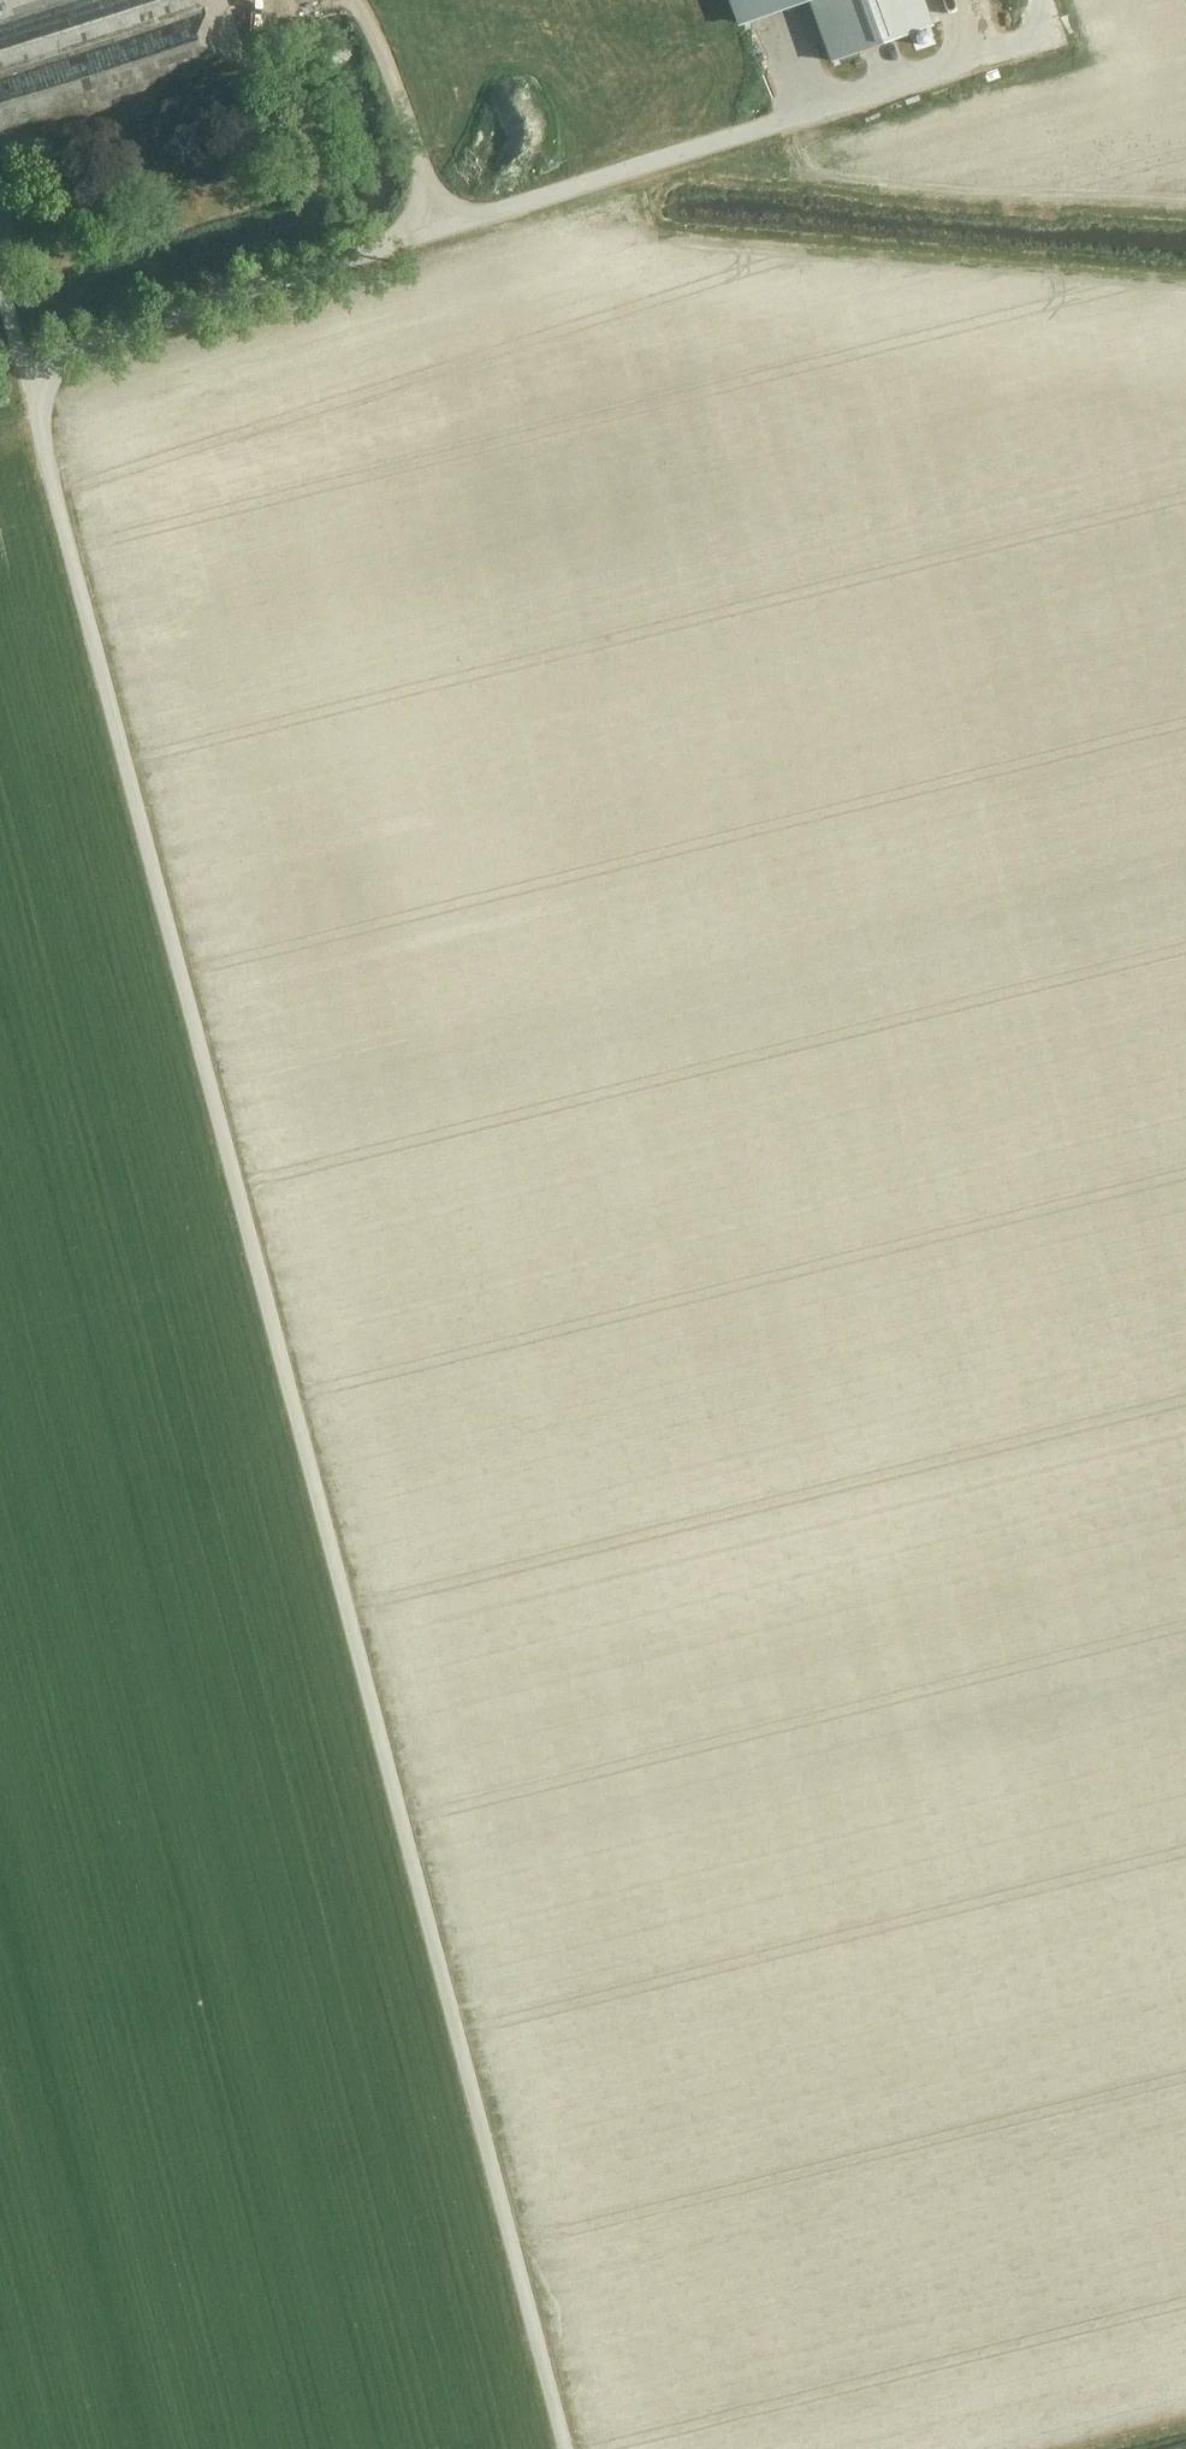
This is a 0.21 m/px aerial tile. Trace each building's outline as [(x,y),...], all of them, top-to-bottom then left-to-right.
[(250,78),(248,72),(250,71),(225,0),(0,0),(0,158),(250,78)] [(736,26),(807,1),(829,62),(932,25),(923,0),(727,0),(736,26)]
